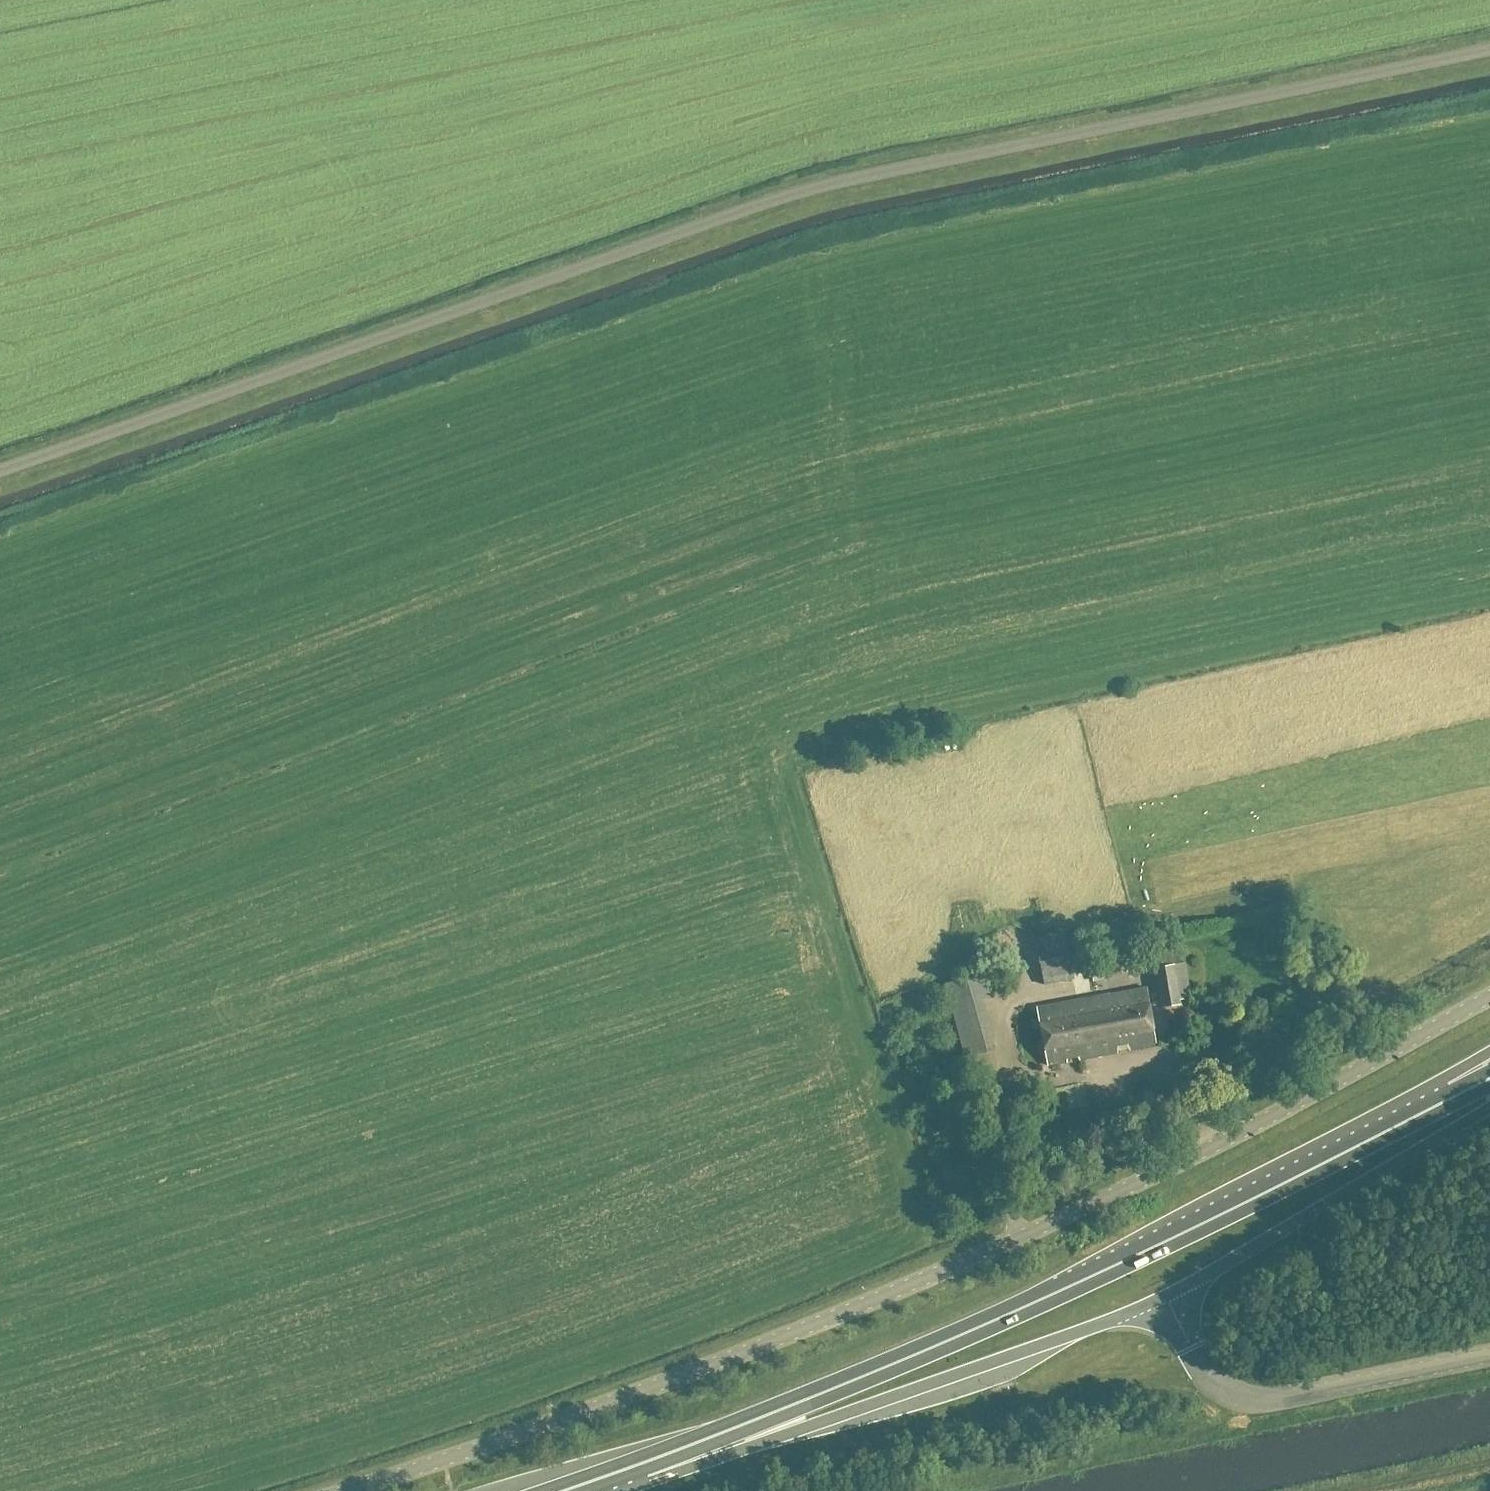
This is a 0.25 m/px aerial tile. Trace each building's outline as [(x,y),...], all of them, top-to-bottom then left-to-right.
[(1043,987),(1075,981),(1064,932),(1033,939),(1043,987)] [(1179,965),(1176,951),(1153,955),(1156,969),(1155,969),(1162,1008),(1179,1005),(1178,1001),(1189,999),(1184,964),(1179,965)] [(995,994),(990,973),(944,983),(950,1004),(983,997),(995,994)] [(1155,1048),(1145,990),(1107,997),(1107,996),(1037,1008),(1047,1067),(1155,1048)]
